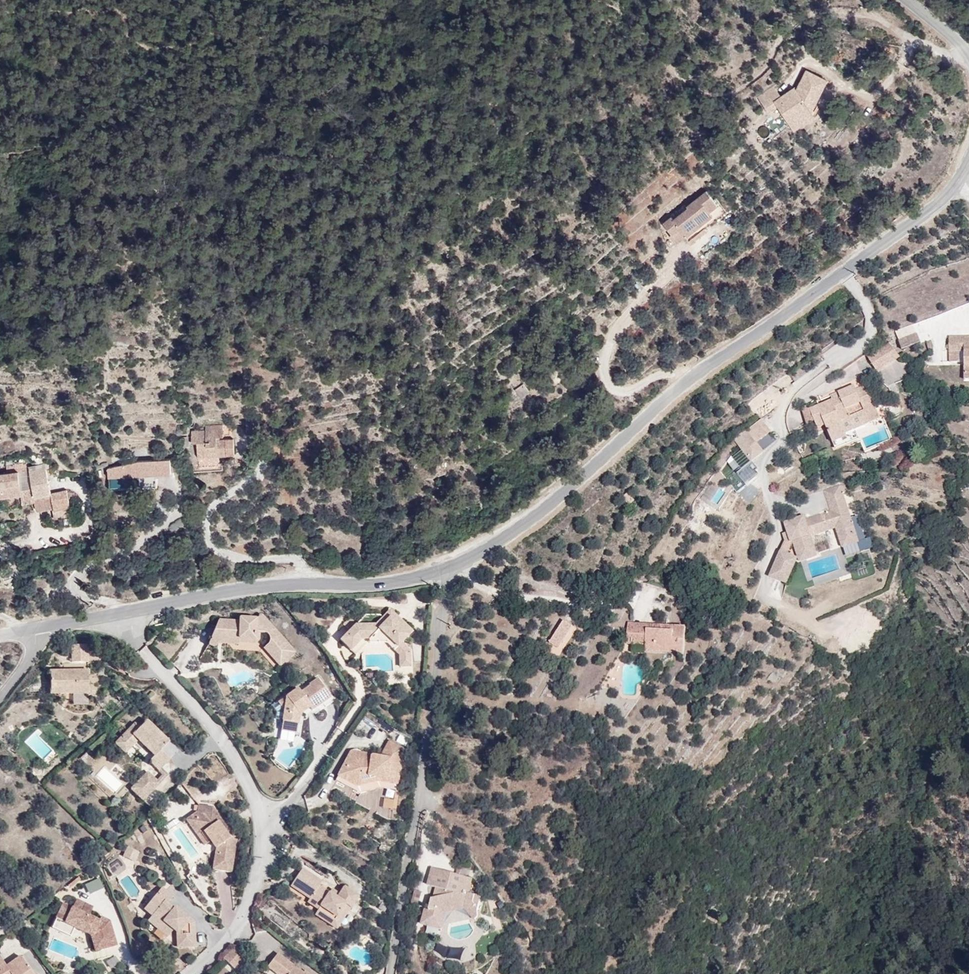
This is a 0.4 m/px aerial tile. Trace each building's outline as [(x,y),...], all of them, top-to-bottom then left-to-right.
[(807,71),(796,92),(787,99),(784,95),(780,97),(775,89),(758,99),(764,109),(774,102),(777,107),(781,112),(790,126),(798,121),(798,118),(809,110),(803,102),(804,100),(812,105),(825,81),(810,73),(807,71)] [(827,82),(825,81),(812,105),(804,100),(803,102),(809,110),(810,112),(827,82)] [(757,97),(758,99),(775,89),(773,86),(757,97)] [(787,99),(796,92),(794,89),(784,95),(787,99)] [(767,113),(777,107),(774,102),(764,109),(767,113)] [(798,121),(790,126),(793,131),(814,117),(810,112),(809,110),(798,118),(798,121)] [(706,223),(709,227),(726,213),(715,200),(712,202),(706,193),(686,209),(687,212),(673,223),(671,220),(663,226),(672,237),(670,239),(676,247),(686,239),(691,246),(706,233),(705,231),(702,226),(706,223)] [(901,343),(906,350),(920,341),(915,334),(901,343)] [(967,341),(960,343),(957,342),(951,345),(951,366),(961,366),(960,354),(966,355),(966,384),(968,384),(968,341),(967,341)] [(902,358),(890,346),(868,360),(878,375),(902,358)] [(518,374),(529,368),(525,360),(514,366),(518,374)] [(809,414),(814,426),(817,433),(825,429),(833,448),(847,441),(841,426),(861,417),(866,429),(880,422),(866,389),(856,394),(855,390),(830,400),(832,404),(809,414)] [(249,427),(263,427),(262,412),(248,412),(249,427)] [(807,430),(814,426),(809,414),(800,412),(807,430)] [(236,432),(226,432),(225,417),(209,418),(209,423),(194,424),(194,435),(199,435),(200,443),(220,441),(220,448),(237,447),(236,432)] [(756,423),(743,434),(754,447),(770,435),(760,423),(758,424),(765,432),(757,441),(747,432),(757,423),(756,423)] [(758,424),(757,423),(747,432),(757,441),(765,432),(758,424)] [(733,444),(750,465),(761,456),(754,447),(743,434),(733,444)] [(200,450),(220,448),(220,441),(200,443),(200,450)] [(173,469),(173,453),(142,453),(110,456),(109,479),(158,480),(158,468),(173,469)] [(72,493),(55,496),(53,486),(48,457),(32,460),(35,481),(23,483),(21,465),(0,468),(0,491),(24,488),(25,496),(38,494),(40,505),(56,503),(58,511),(74,508),(72,493)] [(70,483),(53,486),(55,496),(72,493),(70,483)] [(830,516),(825,517),(831,533),(834,532),(841,552),(857,547),(850,527),(845,528),(841,516),(846,514),(841,498),(839,490),(823,496),(830,516)] [(845,528),(850,527),(846,514),(841,516),(845,528)] [(831,533),(825,517),(804,525),(803,521),(784,526),(786,535),(790,546),(792,545),(796,560),(813,555),(809,540),(831,533)] [(790,546),(786,535),(782,537),(784,544),(768,580),(784,587),(796,562),(786,558),(792,545),(790,546)] [(814,561),(813,555),(796,560),(798,565),(814,561)] [(397,624),(399,620),(388,609),(375,624),(382,624),(389,617),(397,624)] [(411,631),(399,620),(397,624),(389,617),(382,624),(375,624),(354,625),(360,618),(354,612),(343,625),(349,631),(346,634),(357,644),(360,639),(368,639),(387,639),(396,647),(400,642),(411,631)] [(268,627),(271,624),(264,616),(259,621),(262,625),(264,626),(268,627)] [(297,654),(271,624),(268,627),(264,626),(262,625),(259,621),(243,619),(243,623),(216,620),(214,625),(219,627),(214,638),(238,640),(241,643),(257,645),(261,641),(258,638),(258,634),(262,635),(269,635),(271,637),(273,640),(273,643),(271,646),(266,649),(278,664),(287,658),(289,661),(297,654)] [(559,653),(569,629),(559,625),(549,649),(559,653)] [(631,647),(645,648),(646,633),(665,634),(665,629),(632,627),(631,647)] [(646,633),(645,648),(645,654),(683,657),(685,631),(665,629),(665,634),(646,633)] [(342,638),(352,647),(352,648),(357,644),(346,634),(342,638)] [(239,646),(241,643),(238,640),(214,638),(212,645),(217,647),(221,644),(239,646)] [(339,641),(349,650),(352,647),(342,638),(339,641)] [(386,643),(394,650),(396,647),(387,639),(368,639),(368,643),(386,643)] [(93,664),(91,642),(72,644),(73,665),(93,664)] [(408,649),(400,642),(396,647),(394,650),(398,655),(399,666),(409,666),(408,649)] [(352,647),(349,650),(354,655),(361,648),(357,644),(352,648),(352,647)] [(281,668),(289,661),(287,658),(278,664),(281,668)] [(91,696),(91,674),(53,675),(54,697),(91,696)] [(298,689),(281,700),(287,708),(285,710),(283,721),(281,731),(284,731),(297,733),(300,714),(303,712),(310,707),(312,710),(331,696),(318,678),(300,691),(298,689)] [(276,712),(275,720),(283,721),(285,710),(287,708),(281,700),(272,707),(276,712)] [(303,712),(300,714),(297,733),(284,731),(284,734),(299,737),(303,712)] [(138,725),(126,738),(135,748),(141,742),(157,758),(152,764),(161,773),(173,761),(164,752),(172,744),(150,723),(143,730),(138,725)] [(135,748),(126,738),(119,746),(128,755),(135,748)] [(367,776),(397,780),(401,748),(388,742),(380,758),(363,756),(360,761),(349,756),(340,774),(356,783),(362,771),(369,772),(367,776)] [(397,784),(397,780),(367,776),(369,772),(362,771),(356,783),(340,774),(338,777),(357,787),(375,781),(397,784)] [(162,785),(150,774),(133,791),(145,802),(162,785)] [(211,815),(227,836),(230,834),(214,812),(199,809),(199,815),(187,824),(206,849),(212,845),(206,836),(202,838),(192,825),(206,814),(211,815)] [(222,858),(220,873),(234,875),(237,842),(231,841),(227,836),(211,815),(206,814),(192,825),(202,838),(206,836),(212,845),(218,852),(217,858),(222,858)] [(129,849),(125,858),(137,863),(141,855),(129,849)] [(307,902),(317,909),(333,922),(339,913),(344,917),(358,899),(344,890),(339,897),(336,901),(329,895),(319,887),(323,883),(303,869),(291,885),(309,899),(307,902)] [(421,930),(430,933),(432,928),(439,930),(442,916),(471,908),(475,909),(476,911),(477,915),(481,902),(469,899),(465,898),(468,883),(436,875),(432,892),(438,894),(442,895),(440,903),(436,904),(431,904),(428,916),(425,915),(421,930)] [(90,895),(106,889),(101,879),(86,885),(90,895)] [(146,911),(154,918),(164,927),(166,925),(179,936),(179,951),(197,950),(196,926),(177,910),(176,912),(170,906),(175,900),(164,890),(146,911)] [(332,890),(329,895),(336,901),(339,897),(332,890)] [(65,910),(57,929),(66,934),(68,930),(77,933),(94,941),(95,942),(98,937),(101,946),(103,945),(105,954),(119,951),(113,927),(103,923),(102,926),(92,922),(94,917),(86,913),(88,909),(78,905),(75,914),(65,910)] [(432,928),(430,933),(441,936),(445,918),(464,913),(475,924),(477,922),(477,915),(476,911),(475,909),(471,908),(442,916),(439,930),(432,928)] [(333,922),(317,909),(313,915),(334,931),(344,917),(339,913),(333,922)] [(164,927),(154,918),(150,923),(173,943),(179,936),(166,925),(164,927)] [(66,934),(57,929),(55,934),(74,942),(77,933),(68,930),(66,934)] [(95,942),(94,941),(98,957),(105,954),(103,945),(101,946),(98,937),(95,942)] [(231,945),(220,957),(231,968),(242,955),(231,945)] [(274,954),(264,966),(274,973),(299,973),(274,954)] [(22,960),(9,970),(8,968),(0,973),(32,973),(22,960)]
